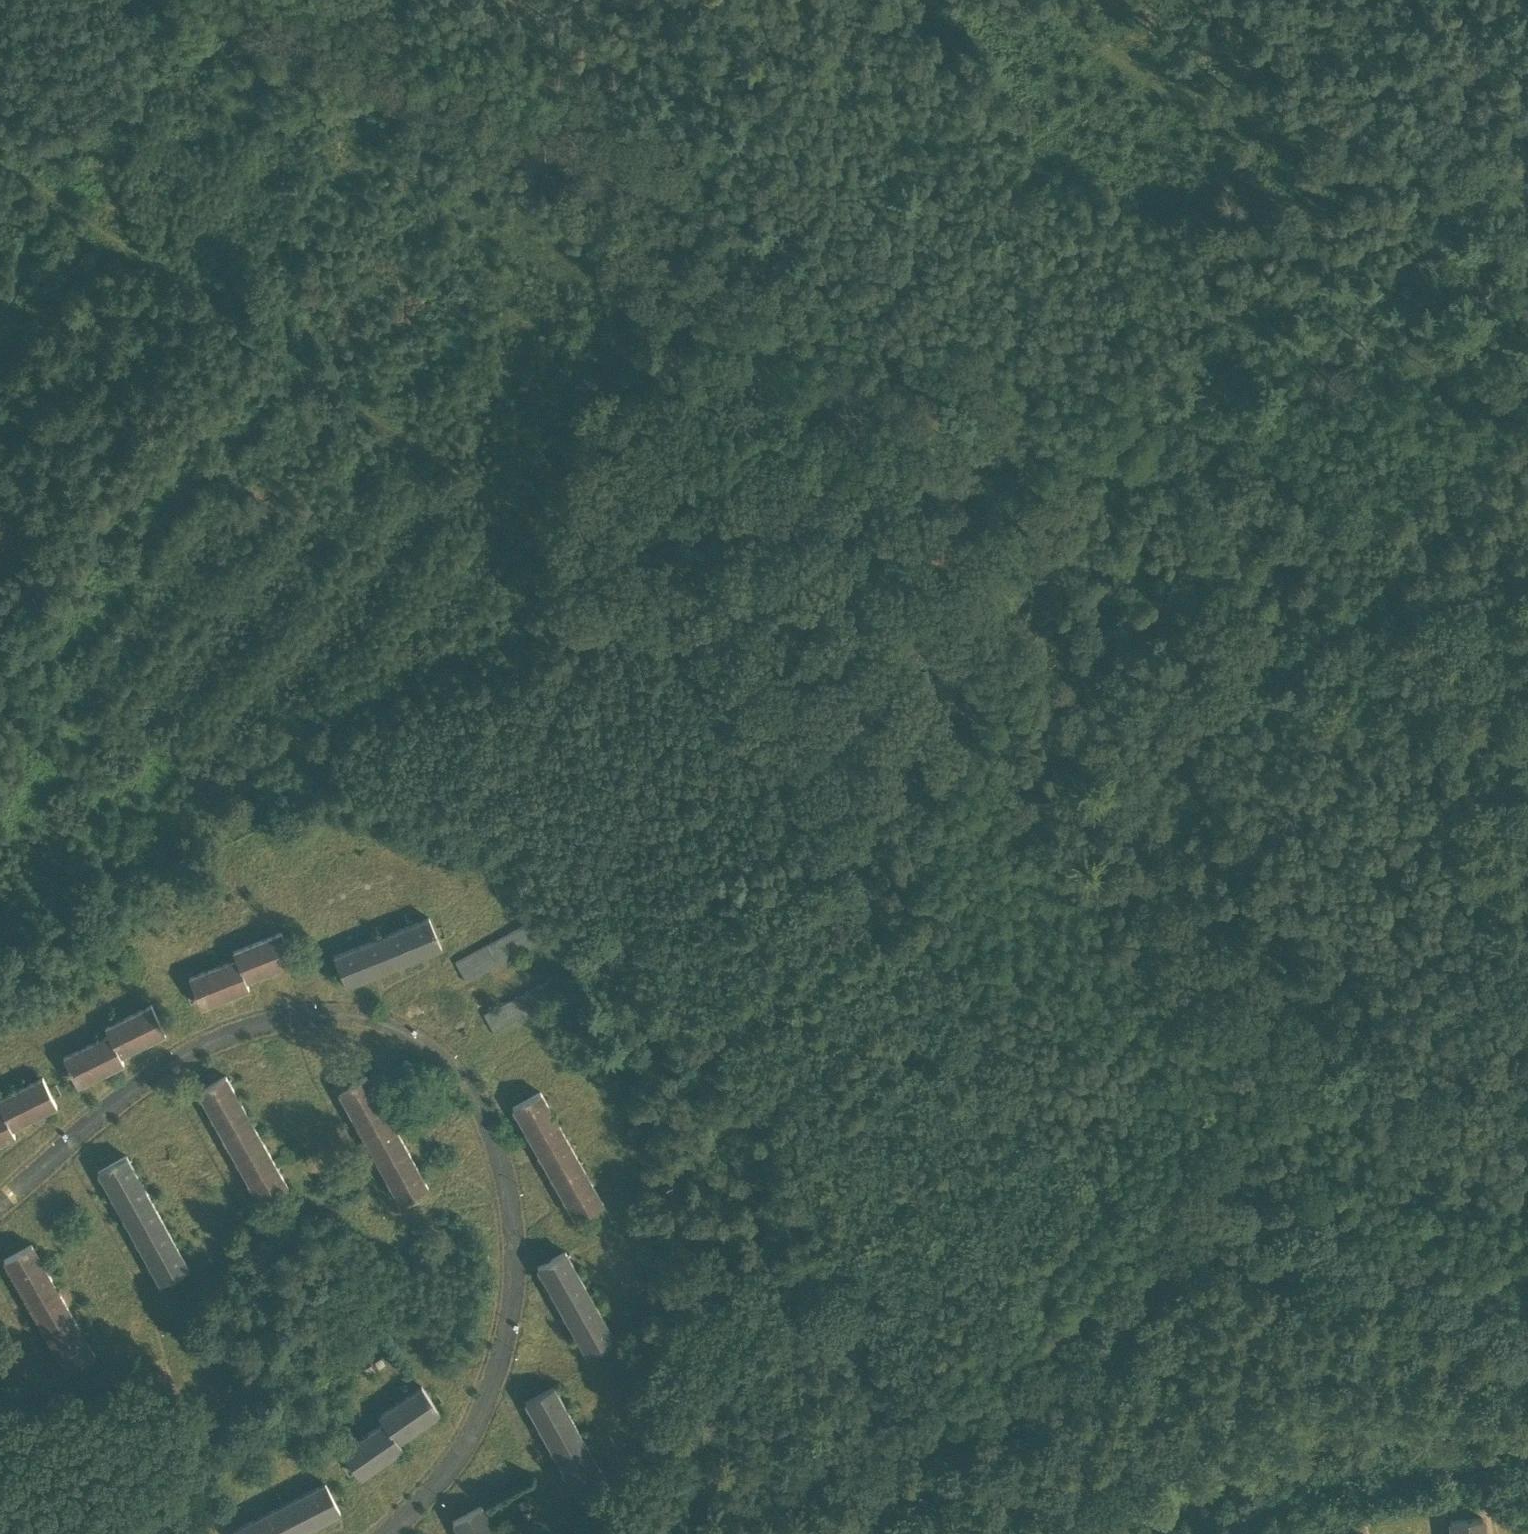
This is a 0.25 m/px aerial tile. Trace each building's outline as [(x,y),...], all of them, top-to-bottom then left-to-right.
[(334,957),(347,987),(441,948),(428,918),(334,957)] [(455,963),(466,984),(541,943),(530,923),(455,963)] [(249,989),(246,982),(292,963),(281,933),(234,952),(237,959),(189,978),(201,1008),(249,989)] [(484,1014),(495,1035),(569,994),(558,973),(484,1014)] [(123,1063),(119,1055),(165,1033),(150,1004),(105,1026),(108,1033),(63,1056),(78,1086),(123,1063)] [(11,1128),(57,1105),(42,1076),(0,1098),(0,1106),(0,1142),(14,1135),(11,1128)] [(366,1076),(338,1092),(400,1203),(428,1188),(366,1076)] [(225,1077),(197,1092),(260,1203),(288,1188),(225,1077)] [(513,1108),(574,1219),(603,1203),(541,1092),(513,1108)] [(99,1171),(160,1283),(188,1268),(127,1156),(99,1171)] [(4,1260),(66,1371),(95,1355),(32,1244),(4,1260)] [(565,1251),(537,1267),(587,1356),(615,1341),(565,1251)] [(342,1450),(361,1476),(402,1447),(398,1441),(440,1412),(421,1385),(379,1414),(384,1421),(342,1450)] [(526,1402),(575,1491),(603,1476),(554,1387),(526,1402)] [(236,1533),(293,1533),(339,1510),(325,1482),(233,1529),(236,1533)] [(460,1533),(497,1533),(481,1505),(453,1520),(460,1533)] [(1444,1517),(1446,1533),(1486,1533),(1483,1511),(1444,1517)]
